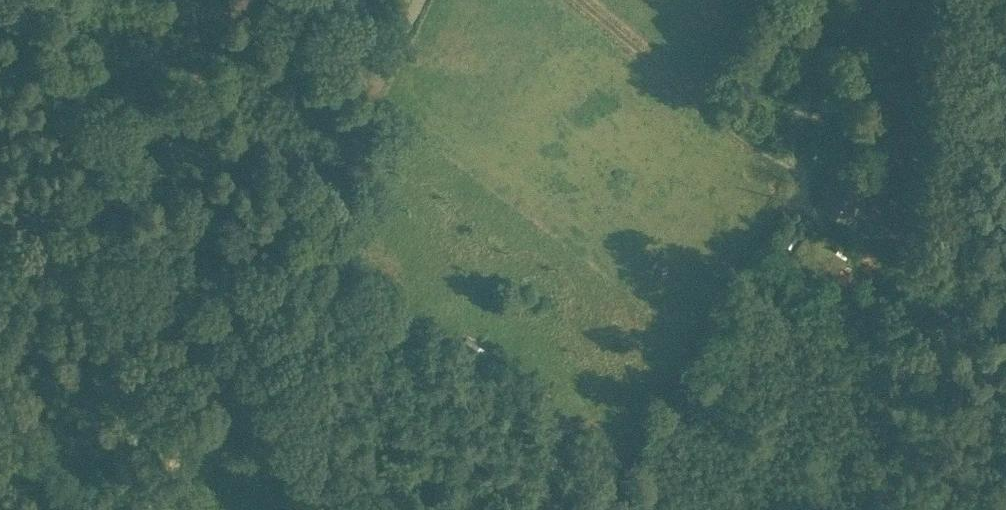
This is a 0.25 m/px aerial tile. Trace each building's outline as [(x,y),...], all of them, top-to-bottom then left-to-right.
[(866,183),(835,168),(818,202),(849,217),(853,208),(865,184),(866,183)] [(896,199),(865,184),(853,208),(884,223),(896,199)] [(792,251),(836,276),(849,253),(805,228),(792,251)]
